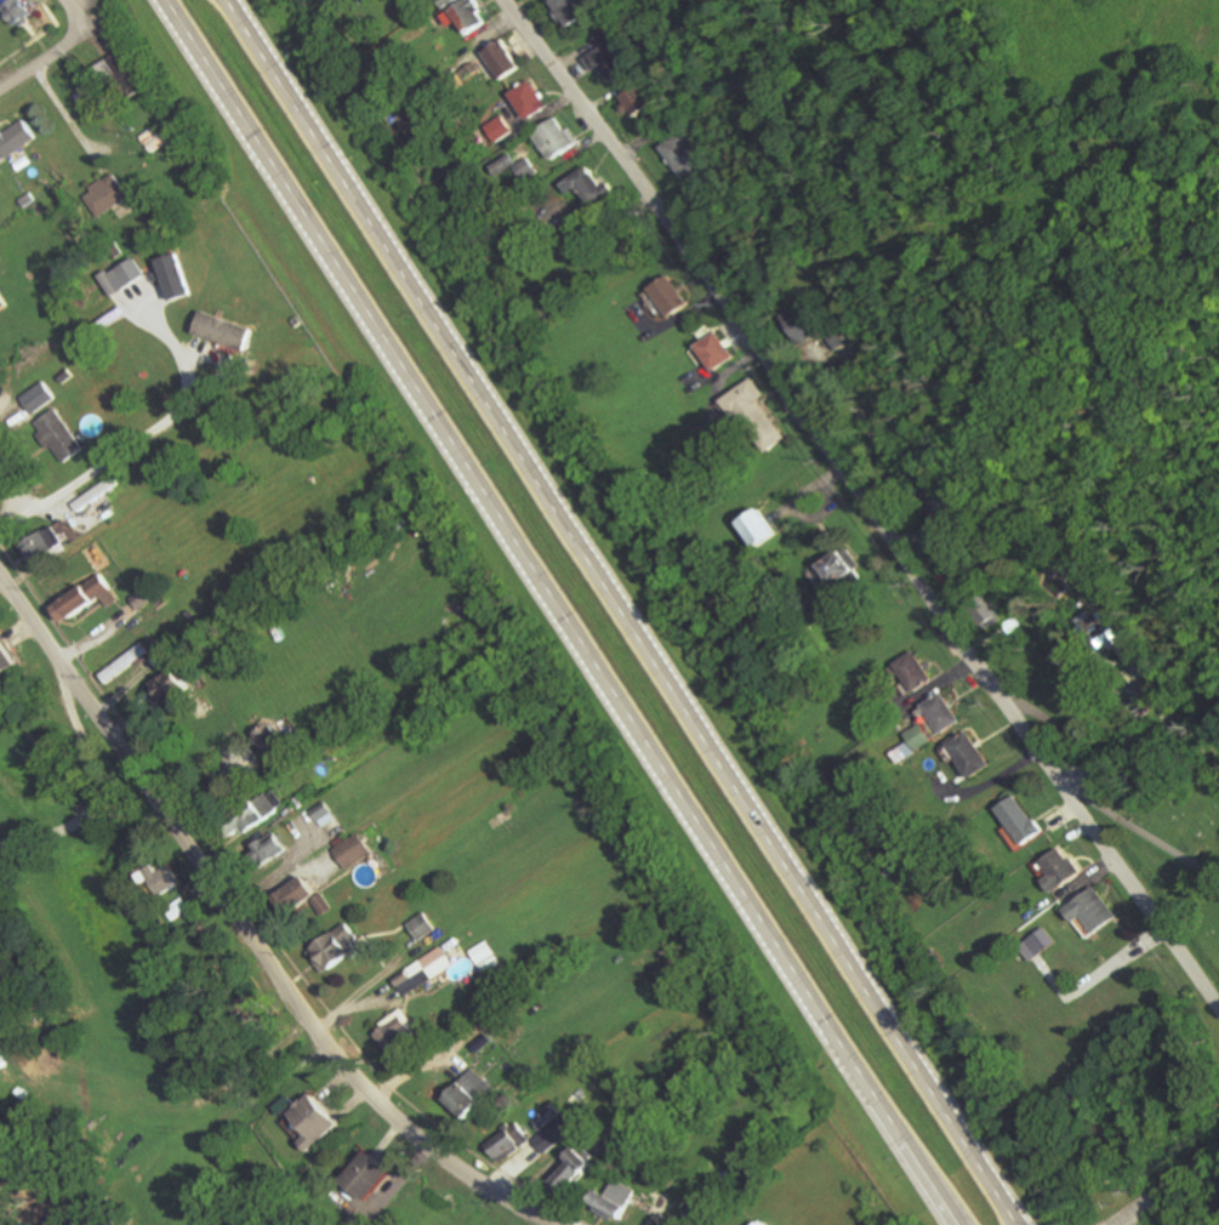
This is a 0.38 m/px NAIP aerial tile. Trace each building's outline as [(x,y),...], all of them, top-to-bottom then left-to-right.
[(23,0),(6,0),(0,3),(13,27),(32,17),(23,0)] [(456,20),(465,34),(485,22),(472,0),(463,0),(439,14),(446,26),(456,20)] [(564,28),(598,8),(593,0),(548,0),(564,28)] [(581,58),(591,73),(597,68),(606,81),(625,69),(601,34),(591,40),(596,47),(581,58)] [(516,69),(503,39),(483,47),(496,77),(516,69)] [(143,85),(115,52),(104,61),(132,94),(143,85)] [(508,92),(525,119),(546,106),(530,80),(508,92)] [(650,106),(643,84),(617,93),(625,115),(650,106)] [(495,142),(511,130),(500,115),(484,127),(495,142)] [(576,140),(568,126),(562,130),(554,117),(530,131),(547,159),(576,140)] [(4,158),(35,139),(23,119),(0,133),(0,151),(4,158)] [(700,163),(681,135),(661,148),(680,177),(700,163)] [(495,176),(511,165),(522,181),(536,172),(526,156),(516,163),(509,152),(488,166),(495,176)] [(558,184),(565,194),(575,187),(590,207),(611,191),(604,182),(600,186),(583,165),(558,184)] [(82,194),(97,217),(129,197),(114,174),(82,194)] [(169,300),(191,293),(178,252),(156,258),(169,300)] [(99,275),(108,294),(145,277),(136,258),(99,275)] [(647,287),(666,316),(686,303),(667,274),(647,287)] [(194,335),(247,347),(252,325),(199,313),(194,335)] [(693,343),(706,370),(729,360),(716,332),(693,343)] [(756,399),(762,395),(748,377),(720,398),(762,453),(784,437),(756,399)] [(55,398),(43,381),(20,397),(32,414),(55,398)] [(32,423),(47,449),(53,445),(62,461),(81,450),(58,408),(32,423)] [(118,486),(113,478),(72,503),(76,511),(118,486)] [(774,534),(757,507),(735,520),(752,547),(774,534)] [(19,542),(28,561),(62,544),(53,526),(19,542)] [(860,569),(845,546),(817,564),(832,587),(860,569)] [(49,607),(59,623),(100,596),(107,606),(118,599),(101,574),(49,607)] [(992,604),(976,610),(983,627),(998,621),(992,604)] [(16,663),(0,640),(0,674),(16,663)] [(150,655),(144,644),(98,671),(104,682),(150,655)] [(891,662),(908,692),(930,680),(913,650),(891,662)] [(153,684),(167,703),(185,689),(171,670),(153,684)] [(959,720),(940,692),(920,705),(939,733),(959,720)] [(904,733),(915,751),(931,741),(919,723),(904,733)] [(283,745),(271,724),(251,735),(263,756),(283,745)] [(968,779),(989,764),(966,731),(945,746),(968,779)] [(896,764),(915,753),(908,742),(890,753),(896,764)] [(244,834),(285,805),(274,789),(221,827),(229,837),(240,829),(244,834)] [(1039,831),(1015,794),(994,807),(1018,844),(1039,831)] [(320,827),(335,819),(326,802),(311,810),(320,827)] [(285,853),(275,832),(252,843),(261,864),(285,853)] [(333,850),(346,870),(370,854),(357,834),(333,850)] [(1047,876),(1041,879),(1048,892),(1077,875),(1061,846),(1038,859),(1047,876)] [(156,873),(151,864),(141,870),(157,896),(179,882),(169,864),(156,873)] [(315,896),(302,876),(271,896),(284,916),(315,896)] [(1062,910),(1071,922),(1080,915),(1094,933),(1116,915),(1092,886),(1062,910)] [(333,908),(320,892),(306,903),(319,919),(333,908)] [(189,910),(182,898),(164,908),(172,921),(189,910)] [(407,924),(419,941),(436,929),(424,912),(407,924)] [(357,940),(346,923),(306,950),(323,974),(357,951),(352,943),(357,940)] [(1037,956),(1055,943),(1043,927),(1025,941),(1037,956)] [(501,965),(488,940),(470,950),(483,974),(501,965)] [(454,965),(442,948),(393,978),(404,996),(454,965)] [(371,1030),(384,1051),(417,1032),(404,1010),(371,1030)] [(462,1120),(493,1088),(472,1068),(441,1101),(462,1120)] [(299,1142),(306,1152),(337,1129),(312,1095),(287,1113),(305,1137),(299,1142)] [(533,1142),(545,1155),(571,1131),(559,1118),(533,1142)] [(530,1142),(517,1123),(485,1144),(497,1163),(530,1142)] [(563,1156),(569,1162),(549,1184),(562,1195),(590,1164),(572,1147),(563,1156)] [(387,1169),(359,1152),(333,1194),(344,1200),(340,1206),(356,1217),(387,1169)] [(587,1205),(623,1218),(634,1188),(612,1180),(606,1196),(592,1190),(587,1205)]
